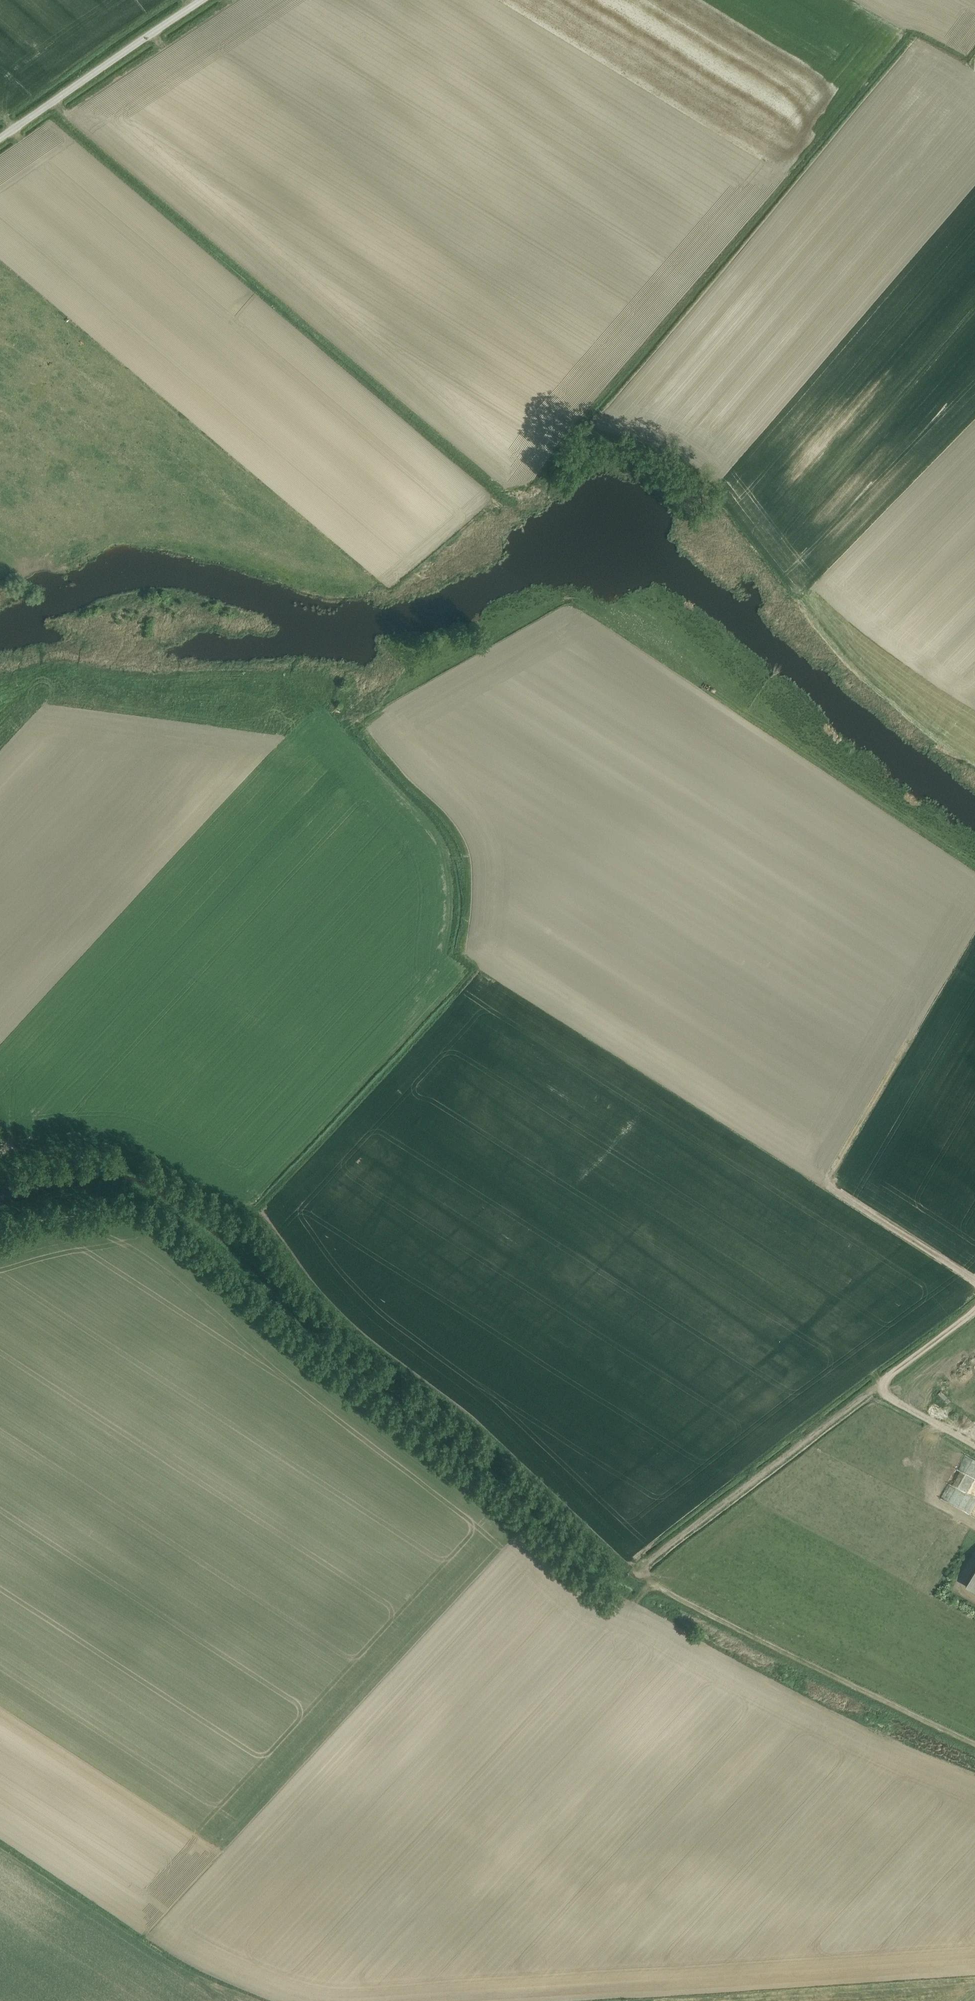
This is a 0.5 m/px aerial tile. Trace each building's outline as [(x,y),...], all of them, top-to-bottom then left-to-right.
[(940,1499),(974,1517),(974,1499),(966,1494),(974,1480),(974,1477),(974,1459),(964,1453),(949,1482),(949,1484),(940,1499)] [(966,1586),(974,1591),(974,1569),(966,1586)]
